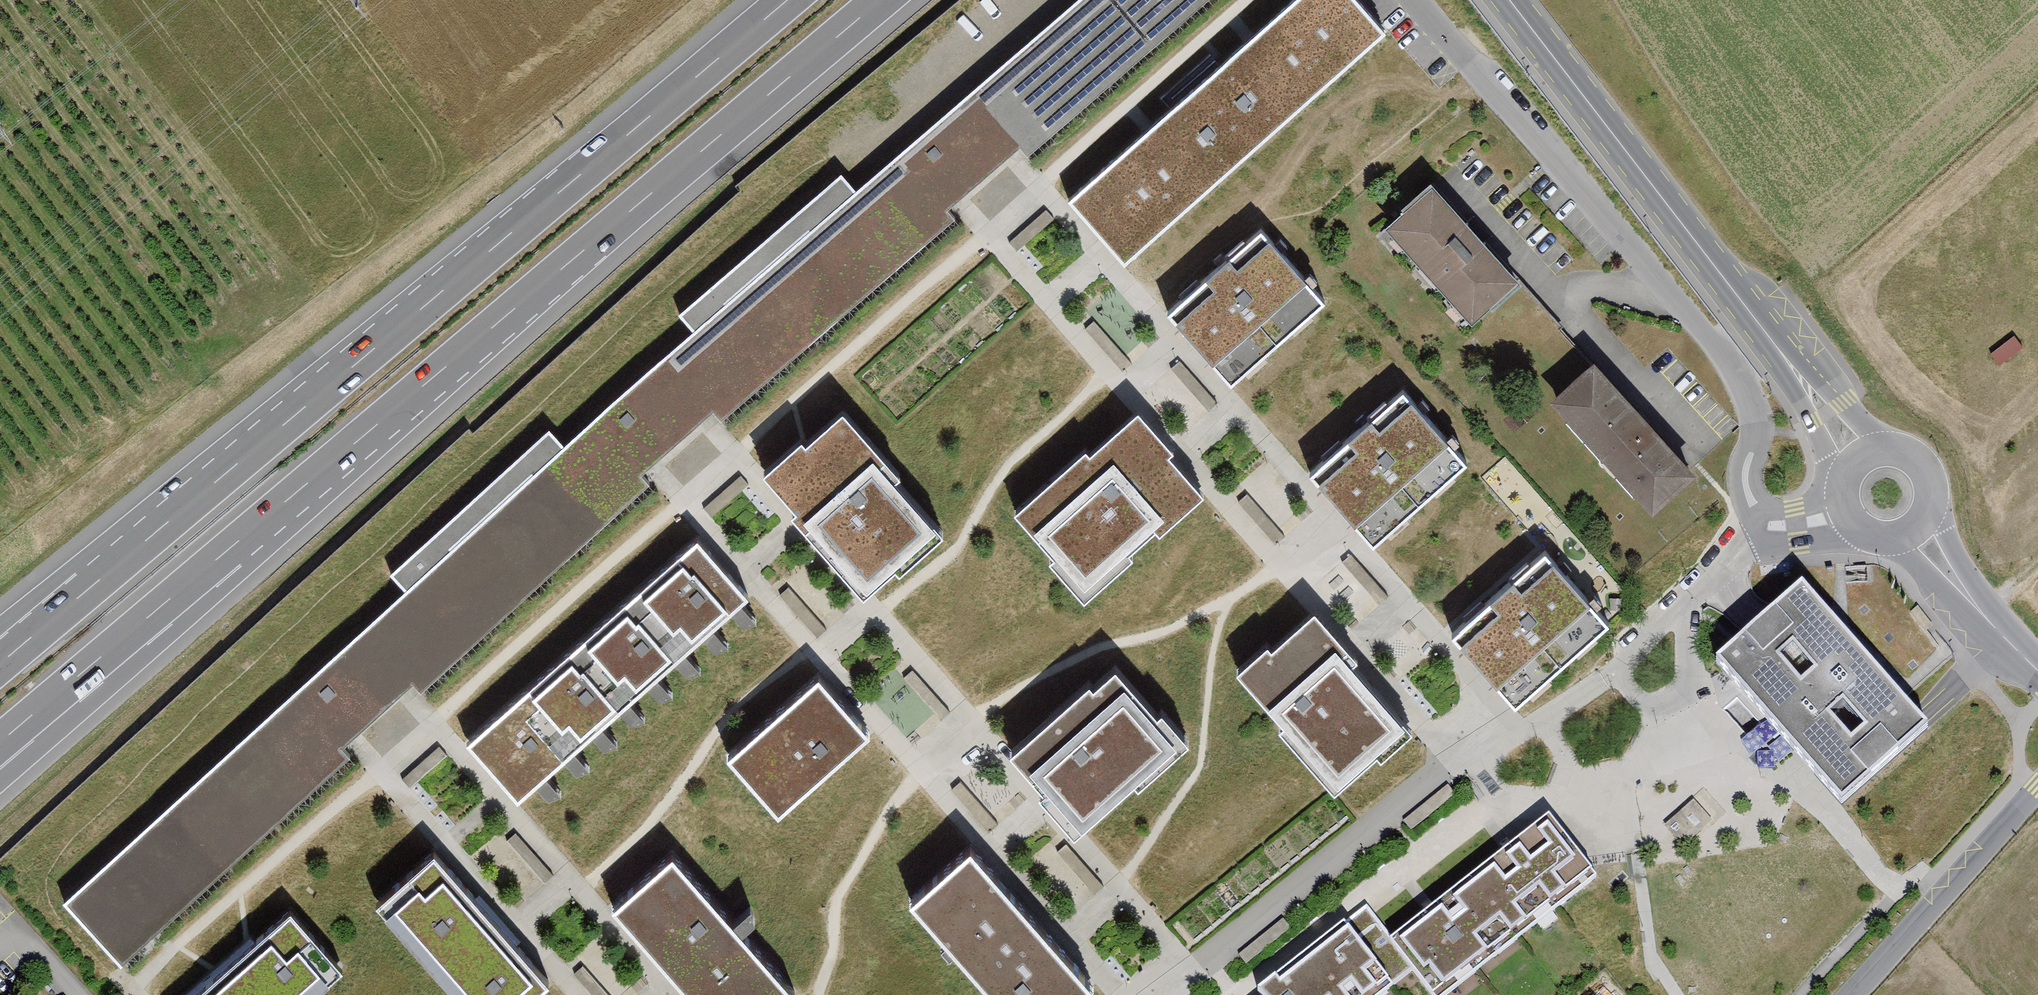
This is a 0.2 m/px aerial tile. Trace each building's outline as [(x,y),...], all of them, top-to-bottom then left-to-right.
[(68,902),(124,964),(354,760),(341,746),(414,680),(421,688),(651,483),(639,470),(707,411),(718,423),(948,218),(941,210),(1013,147),(1023,159),(1202,0),(1076,0),(856,196),(835,173),(675,316),(692,336),(567,447),(552,431),(392,573),(412,595),(68,902)] [(1352,0),(1296,0),(1067,196),(1121,260),(1383,36),(1352,0)] [(1428,183),(1377,228),(1465,327),(1515,283),(1428,183)] [(1325,300),(1261,229),(1166,312),(1231,385),(1325,300)] [(1588,361),(1544,400),(1646,513),(1690,475),(1588,361)] [(1470,460),(1406,389),(1311,472),(1376,545),(1470,460)] [(934,528),(828,408),(762,466),(868,585),(934,528)] [(1197,495),(1128,413),(1008,515),(1077,596),(1197,495)] [(757,599),(702,537),(583,641),(638,704),(757,599)] [(1607,622),(1543,551),(1448,634),(1513,707),(1607,622)] [(1924,732),(1797,591),(1714,666),(1841,806),(1924,732)] [(1402,732),(1304,612),(1229,673),(1328,793),(1402,732)] [(638,704),(583,641),(467,742),(522,805),(638,704)] [(1179,737),(1111,659),(1014,743),(1082,822),(1179,737)] [(871,735),(816,673),(719,758),(773,820),(871,735)] [(1548,819),(1386,945),(1425,994),(1447,994),(1596,879),(1548,819)] [(968,846),(905,900),(987,994),(1079,994),(1090,986),(968,846)] [(435,850),(377,901),(461,994),(549,994),(558,987),(435,850)] [(666,855),(608,906),(687,994),(785,994),(789,992),(666,855)] [(291,911),(194,994),(321,994),(346,974),(291,911)] [(1345,930),(1262,994),(1388,994),(1393,991),(1345,930)]
